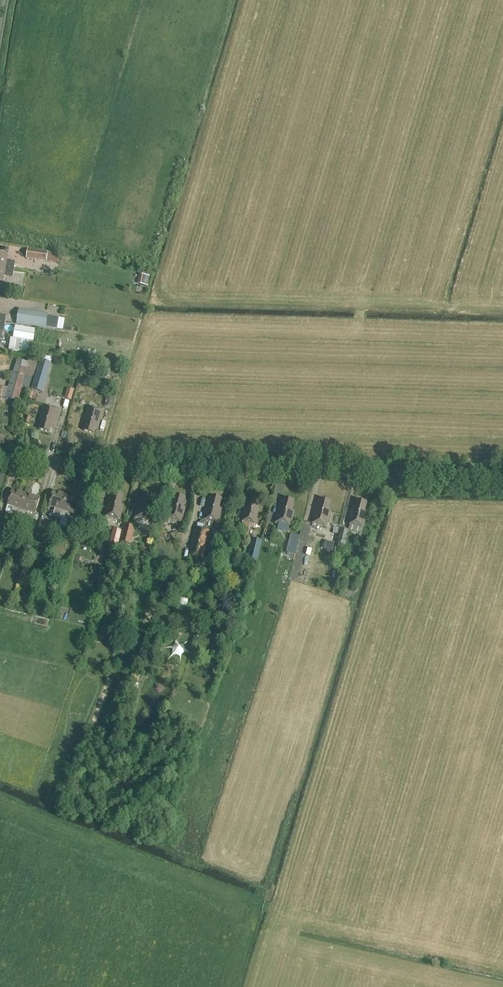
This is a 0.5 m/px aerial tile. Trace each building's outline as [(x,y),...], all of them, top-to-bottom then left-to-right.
[(27,250),(26,259),(47,263),(48,253),(27,250)] [(14,271),(15,263),(6,261),(7,255),(0,254),(0,268),(14,271)] [(14,271),(0,268),(0,283),(3,283),(4,277),(12,279),(14,271)] [(141,276),(139,285),(148,287),(149,277),(141,276)] [(16,325),(46,330),(46,328),(57,330),(59,319),(47,317),(48,314),(19,310),(16,325)] [(34,330),(15,327),(13,337),(33,340),(34,330)] [(26,353),(28,341),(11,339),(9,350),(26,353)] [(34,385),(45,388),(52,365),(41,361),(34,385)] [(8,388),(5,399),(17,402),(22,387),(25,376),(14,373),(12,372),(8,388)] [(71,401),(74,391),(67,389),(64,399),(71,401)] [(113,396),(106,395),(104,407),(111,408),(113,396)] [(53,429),(59,410),(44,406),(40,420),(42,421),(39,430),(49,433),(51,428),(53,429)] [(97,430),(103,411),(88,407),(84,421),(87,422),(84,432),(93,435),(95,429),(97,430)] [(19,518),(26,495),(12,490),(7,506),(13,508),(11,516),(19,518)] [(60,520),(67,496),(53,492),(49,507),(55,509),(52,517),(60,520)] [(121,506),(123,496),(113,494),(112,499),(109,498),(105,517),(120,521),(123,506),(121,506)] [(26,495),(19,518),(26,521),(29,512),(35,514),(40,499),(26,495)] [(150,507),(152,497),(142,495),(141,500),(139,499),(134,518),(149,522),(153,507),(150,507)] [(67,496),(60,520),(68,522),(70,514),(76,515),(81,500),(67,496)] [(182,508),(185,499),(175,496),(174,501),(171,501),(167,520),(181,523),(185,509),(182,508)] [(219,509),(221,499),(211,497),(210,502),(208,502),(203,521),(218,524),(221,510),(219,509)] [(235,508),(236,500),(225,498),(223,506),(235,508)] [(257,511),(259,501),(250,499),(248,504),(246,503),(241,522),(242,522),(241,527),(254,530),(255,525),(256,526),(260,511),(257,511)] [(291,512),(294,502),(284,499),(283,505),(280,504),(276,523),(290,526),(294,512),(291,512)] [(328,512),(330,503),(320,500),(319,506),(317,505),(312,524),(321,526),(320,531),(325,533),(326,527),(327,527),(330,513),(328,512)] [(349,531),(361,534),(362,528),(363,528),(367,514),(364,514),(367,504),(357,501),(356,507),(353,506),(348,525),(349,525),(350,526),(349,531)] [(131,545),(135,528),(124,525),(120,543),(121,543),(118,554),(123,555),(126,544),(131,545)] [(203,559),(209,532),(195,528),(189,556),(203,559)] [(349,531),(340,529),(337,544),(345,546),(349,531)] [(166,532),(158,530),(157,538),(165,539),(166,532)] [(28,555),(34,537),(27,535),(22,553),(28,555)] [(295,555),(299,538),(292,536),(288,553),(295,555)] [(116,553),(119,542),(110,540),(107,551),(116,553)] [(258,559),(262,543),(253,541),(250,557),(258,559)] [(325,541),(323,549),(333,552),(335,544),(325,541)] [(321,570),(329,574),(334,564),(325,560),(321,570)] [(224,569),(229,572),(233,567),(228,563),(224,569)] [(200,619),(195,616),(192,621),(194,621),(190,627),(197,631),(202,623),(199,621),(200,619)]
